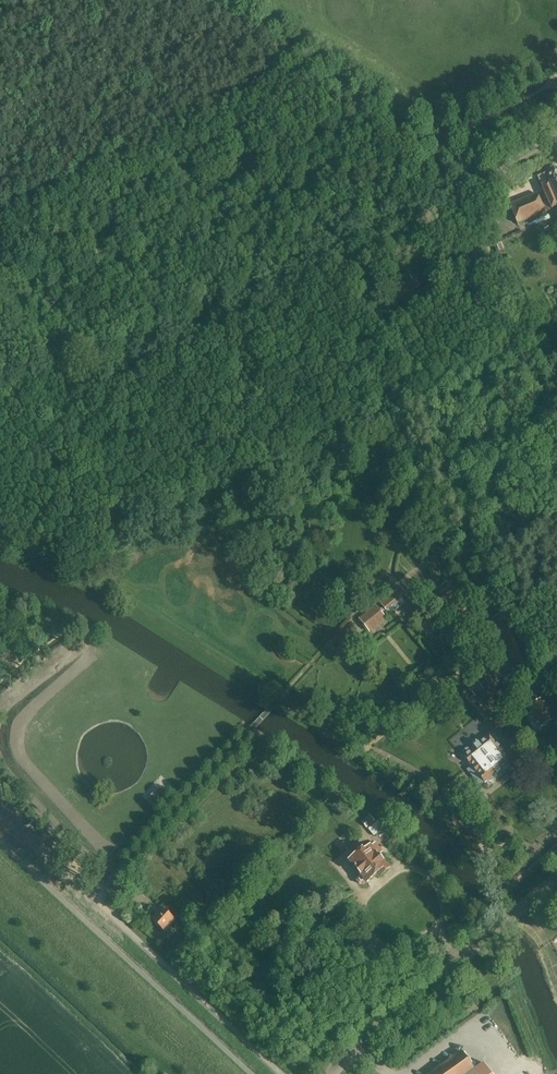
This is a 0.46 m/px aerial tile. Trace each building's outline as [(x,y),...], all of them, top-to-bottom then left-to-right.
[(552,168),(549,172),(537,178),(547,201),(543,203),(537,193),(509,206),(518,224),(556,206),(556,168),(552,168)] [(432,597),(439,608),(456,596),(449,585),(432,597)] [(360,619),(369,631),(387,618),(377,606),(360,619)] [(491,619),(498,632),(507,627),(500,614),(491,619)] [(534,696),(533,697),(531,695),(526,698),(531,706),(529,707),(533,713),(530,715),(539,729),(553,720),(547,710),(550,708),(546,702),(543,704),(540,699),(537,701),(534,696)] [(430,711),(442,725),(451,718),(439,704),(430,711)] [(498,741),(498,738),(495,735),(493,734),(490,736),(489,735),(470,750),(469,750),(468,749),(466,749),(463,751),(462,753),(463,755),(464,755),(463,756),(485,783),(487,781),(488,782),(491,782),(494,779),(495,777),(495,775),(503,769),(504,769),(507,769),(510,767),(510,765),(510,763),(511,762),(496,743),(498,741)] [(158,777),(150,787),(157,793),(159,790),(164,793),(170,786),(158,777)] [(361,822),(367,828),(375,822),(369,815),(361,822)] [(368,830),(374,836),(384,828),(378,821),(368,830)] [(389,870),(378,856),(382,852),(374,843),(363,852),(362,850),(349,861),(360,875),(357,877),(356,881),(359,885),(363,885),(366,883),(367,884),(377,876),(379,878),(389,870)] [(167,914),(169,911),(166,908),(163,910),(162,909),(156,914),(158,916),(153,922),(163,932),(174,920),(167,914)] [(431,1073),(492,1073),(483,1063),(474,1069),(462,1052),(431,1073)]
